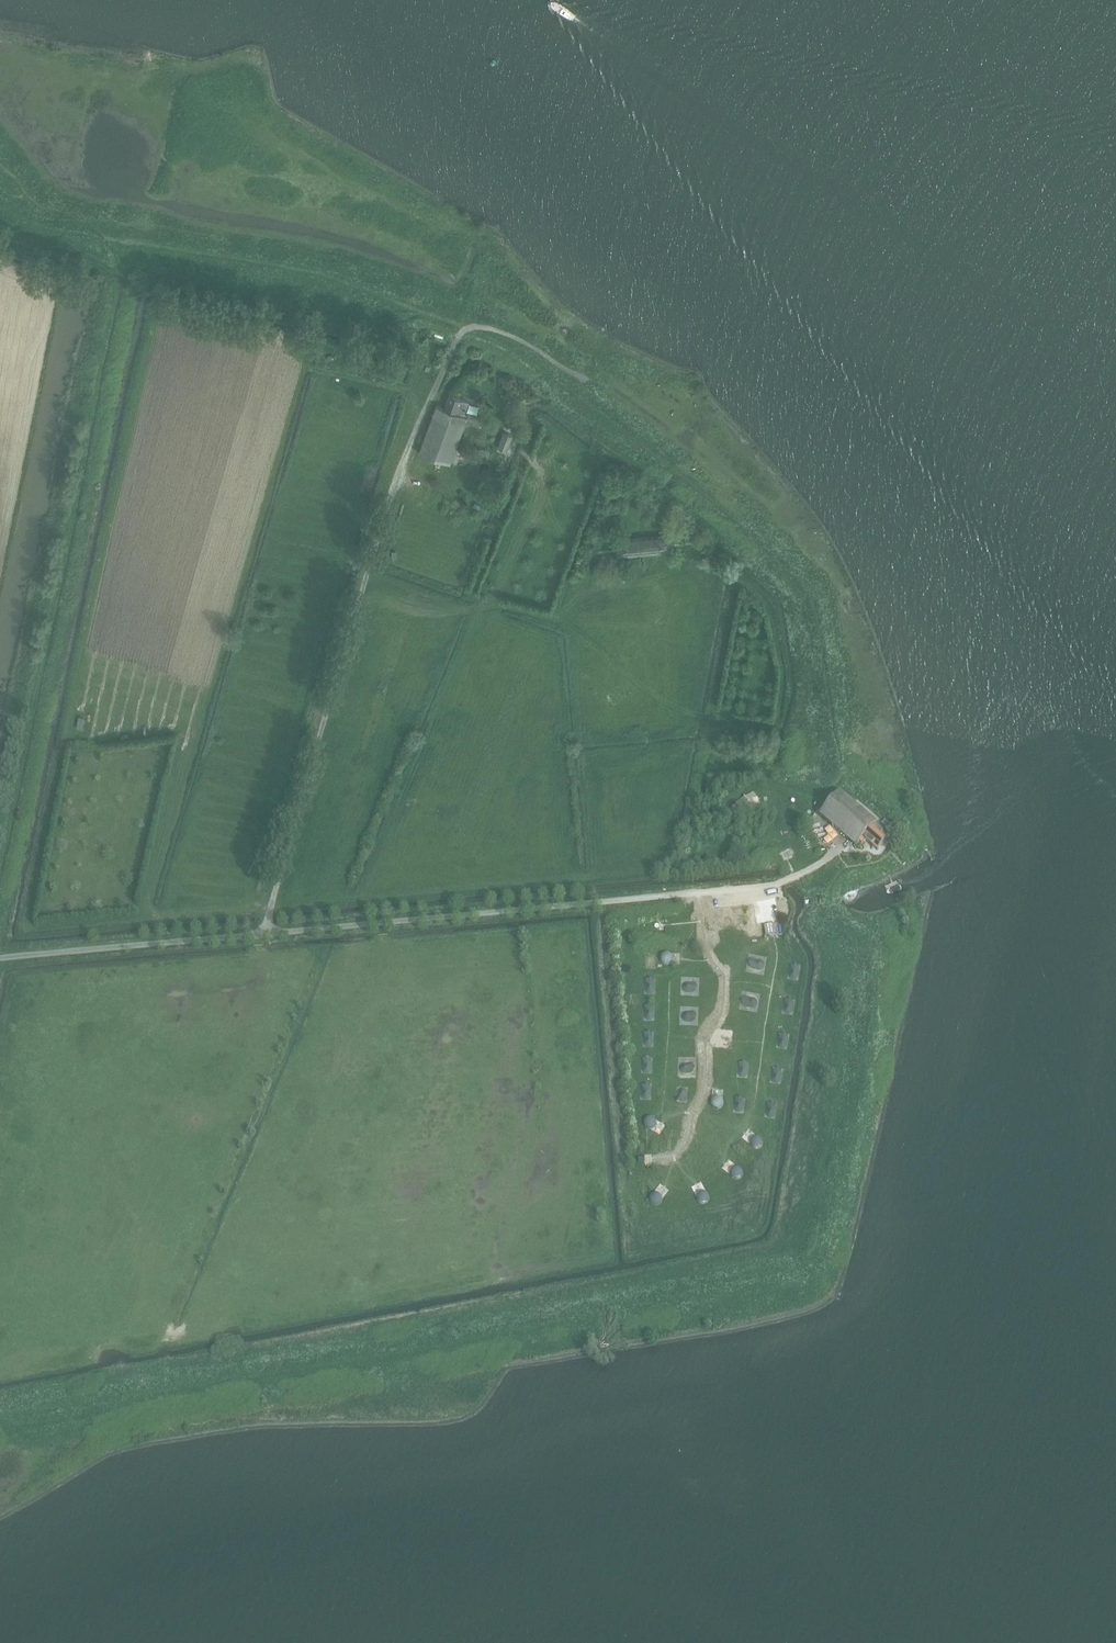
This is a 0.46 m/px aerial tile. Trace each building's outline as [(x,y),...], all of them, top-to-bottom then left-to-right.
[(436,405),(418,453),(451,465),(466,423),(466,422),(477,426),(480,416),(468,412),(467,416),(465,416),(464,416),(470,401),(449,394),(444,408),(436,405)] [(504,432),(498,448),(508,452),(514,436),(513,435),(512,435),(504,432)] [(482,445),(477,458),(487,461),(490,451),(491,448),(482,445)] [(636,497),(644,505),(649,499),(641,492),(636,497)] [(636,538),(616,540),(618,556),(672,551),(672,545),(671,535),(666,535),(665,530),(658,531),(659,536),(636,538)] [(841,792),(820,815),(856,846),(863,838),(877,850),(889,837),(874,825),(876,823),(841,792)] [(885,821),(881,825),(893,835),(897,831),(885,821)] [(779,903),(756,907),(760,928),(783,923),(779,903)] [(669,966),(672,964),(673,961),(673,957),(670,955),(667,953),(664,954),(661,956),(660,959),(660,962),(662,965),(666,966),(669,966)] [(766,964),(755,962),(754,972),(765,974),(766,964)] [(799,970),(788,969),(786,979),(797,980),(799,970)] [(661,984),(645,984),(644,997),(660,998),(661,984)] [(698,988),(687,988),(686,998),(698,998),(698,988)] [(761,998),(749,997),(748,1007),(759,1008),(761,998)] [(794,1004),(782,1002),(781,1012),(792,1014),(794,1004)] [(660,1011),(644,1010),(643,1024),(659,1024),(660,1011)] [(697,1024),(686,1023),(686,1033),(697,1034),(697,1024)] [(755,1033),(743,1031),(742,1041),(753,1043),(755,1033)] [(659,1037),(643,1036),(642,1050),(659,1051),(659,1037)] [(787,1039),(776,1037),(775,1047),(786,1049),(787,1039)] [(697,1058),(685,1058),(685,1068),(696,1069),(697,1058)] [(658,1063),(642,1063),(641,1077),(657,1077),(658,1063)] [(749,1068),(738,1066),(736,1076),(747,1078),(749,1068)] [(781,1073),(770,1071),(768,1081),(780,1083),(781,1073)] [(692,1086),(681,1086),(680,1096),(692,1096),(692,1086)] [(720,1110),(723,1108),(724,1105),(724,1102),(722,1099),(718,1098),(715,1098),(712,1100),(711,1103),(711,1107),(713,1110),(717,1111),(720,1110)] [(775,1108),(764,1106),(763,1116),(774,1118),(775,1108)] [(653,1129),(655,1127),(657,1124),(656,1121),(654,1118),(651,1117),(648,1117),(645,1119),(644,1122),(644,1126),(646,1129),(649,1130),(653,1129)] [(760,1150),(762,1148),(764,1145),(763,1142),(761,1139),(758,1138),(754,1138),(752,1140),(750,1143),(751,1147),(753,1149),(756,1151),(760,1150)] [(740,1181),(742,1178),(744,1175),(743,1172),(741,1169),(738,1168),(734,1168),(732,1170),(730,1174),(731,1177),(733,1180),(736,1181),(740,1181)] [(706,1205),(709,1203),(710,1200),(710,1197),(707,1194),(704,1193),(701,1193),(698,1195),(697,1198),(697,1202),(699,1205),(703,1206),(706,1205)] [(658,1206),(661,1204),(662,1201),(662,1198),(660,1195),(656,1194),(653,1194),(650,1196),(649,1200),(649,1203),(652,1206),(655,1207),(658,1206)]
